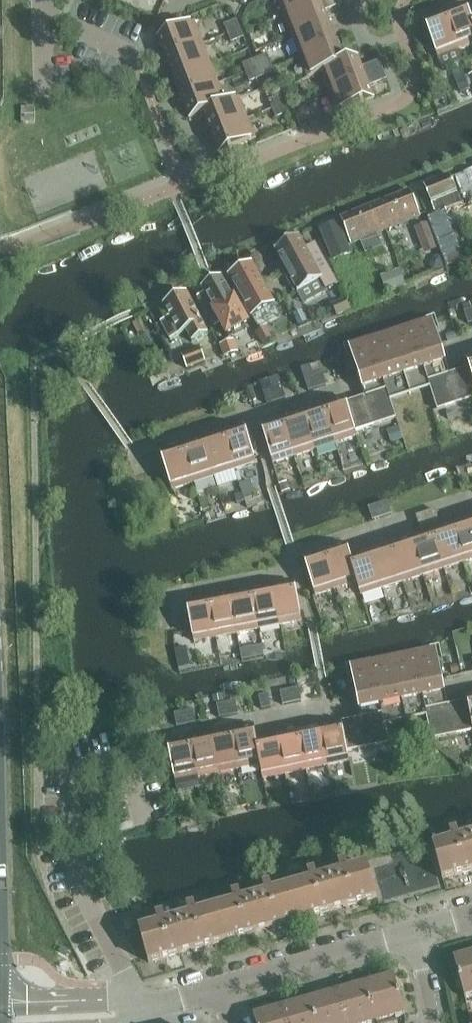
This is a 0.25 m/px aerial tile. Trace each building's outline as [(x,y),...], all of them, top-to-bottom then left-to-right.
[(155,16),(161,0),(150,0),(145,12),(155,16)] [(284,16),(326,0),(278,0),(284,16)] [(292,37),(329,22),(325,12),(342,5),(340,0),(326,0),(284,16),(292,37)] [(444,13),(459,50),(471,45),(471,24),(470,18),(471,18),(465,5),(444,13)] [(459,50),(444,13),(423,21),(438,58),(459,50)] [(224,25),(227,34),(240,29),(237,20),(224,25)] [(292,37),(300,57),(337,43),(329,22),(292,37)] [(158,37),(165,57),(202,43),(195,23),(158,37)] [(167,25),(156,30),(159,37),(170,32),(167,25)] [(240,29),(227,34),(231,43),(244,38),(240,29)] [(165,57),(173,77),(210,63),(202,43),(165,57)] [(308,78),(322,73),(321,72),(345,63),(345,62),(337,43),(300,57),(308,78)] [(268,55),(256,59),(259,68),(271,64),(268,55)] [(322,73),(329,92),(383,71),(380,62),(363,68),(358,57),(345,62),(345,63),(321,72),(322,73)] [(243,64),(246,73),(259,68),(256,59),(243,64)] [(173,77),(181,97),(218,83),(210,63),(173,77)] [(271,64),(259,68),(262,77),(275,72),(271,64)] [(259,68),(246,73),(250,82),(262,77),(259,68)] [(461,69),(452,73),(460,93),(466,91),(470,89),(462,69),(461,69)] [(383,71),(329,92),(337,113),(374,98),(370,87),(387,80),(383,71)] [(190,119),(203,114),(202,112),(226,103),(218,83),(181,97),(190,119)] [(269,100),(273,109),(285,105),(282,96),(269,100)] [(203,114),(211,134),(248,120),(239,98),(226,103),(202,112),(203,114)] [(285,105),(273,109),(276,118),(289,113),(285,105)] [(312,121),(306,106),(294,111),(300,126),(312,121)] [(22,108),(21,123),(35,123),(35,108),(22,108)] [(248,120),(211,134),(219,154),(256,140),(248,120)] [(424,186),(435,212),(460,201),(455,187),(471,181),(471,170),(451,179),(450,175),(424,186)] [(410,191),(393,198),(403,224),(420,217),(410,191)] [(393,198),(375,205),(386,231),(403,224),(393,198)] [(375,205),(358,212),(373,250),(382,246),(377,234),(386,231),(375,205)] [(373,250),(358,212),(341,219),(351,245),(360,241),(365,253),(373,250)] [(438,217),(429,220),(435,234),(435,235),(439,244),(450,240),(446,230),(443,231),(438,217)] [(429,223),(416,228),(423,247),(436,242),(429,223)] [(321,231),(333,261),(350,254),(338,224),(321,231)] [(299,238),(275,251),(288,275),(286,276),(294,292),(297,290),(299,293),(320,281),(326,291),(337,285),(315,245),(306,250),(299,238)] [(450,240),(439,244),(447,262),(458,257),(457,257),(450,240)] [(434,258),(431,265),(434,271),(445,267),(440,256),(434,258)] [(273,305),(250,263),(228,276),(251,317),(273,305)] [(386,274),(380,276),(381,279),(381,280),(381,281),(381,282),(385,293),(405,286),(399,270),(386,274)] [(205,294),(198,298),(215,328),(221,325),(228,337),(249,324),(235,299),(233,300),(221,278),(202,289),(205,294)] [(170,318),(161,323),(171,340),(187,332),(192,343),(208,334),(187,294),(164,306),(170,318)] [(346,300),(332,306),(336,316),(350,310),(346,300)] [(432,320),(349,347),(360,380),(366,397),(387,390),(390,401),(430,388),(428,382),(450,375),(443,353),(432,320)] [(265,329),(257,333),(263,344),(271,340),(265,329)] [(455,333),(446,336),(448,343),(457,340),(455,333)] [(234,341),(221,345),(225,357),(238,353),(234,341)] [(201,349),(182,356),(187,369),(206,362),(201,349)] [(321,362),(310,365),(313,376),(323,373),(324,372),(321,362)] [(310,365),(301,368),(302,370),(304,379),(313,376),(310,365)] [(430,388),(438,410),(471,399),(471,377),(469,368),(450,375),(428,382),(430,388)] [(323,373),(313,376),(318,389),(327,386),(323,373)] [(318,389),(313,376),(304,379),(309,392),(318,389)] [(269,380),(260,382),(261,386),(263,392),(272,389),(269,380)] [(282,386),(272,389),(276,402),(286,399),(282,386)] [(276,402),(272,389),(263,392),(268,405),(276,402)] [(387,390),(366,397),(346,403),(356,432),(396,419),(390,401),(387,390)] [(345,399),(324,406),(336,443),(357,436),(356,432),(346,403),(345,399)] [(324,406),(303,412),(315,450),(336,443),(324,406)] [(303,412),(282,419),(294,457),(315,450),(303,412)] [(294,457),(282,419),(261,426),(273,464),(294,457)] [(244,426),(223,432),(235,470),(256,463),(244,426)] [(399,426),(389,429),(393,442),(403,439),(399,426)] [(223,432),(202,439),(214,477),(235,470),(223,432)] [(202,439),(181,446),(193,484),(214,477),(202,439)] [(193,484),(181,446),(160,453),(172,490),(193,484)] [(240,484),(245,501),(256,498),(254,493),(250,492),(247,482),(240,484)] [(288,482),(280,484),(283,493),(290,491),(290,490),(288,482)] [(242,494),(234,496),(237,503),(244,501),(242,494)] [(387,502),(378,505),(382,518),(391,515),(387,502)] [(214,504),(202,508),(206,518),(217,514),(214,504)] [(382,518),(378,505),(369,508),(373,521),(382,518)] [(435,511),(427,513),(426,514),(444,569),(465,562),(452,524),(441,528),(435,511)] [(422,534),(411,538),(423,576),(444,569),(426,514),(417,517),(422,534)] [(452,524),(465,562),(471,560),(471,518),(452,524)] [(411,538),(390,545),(402,582),(423,576),(411,538)] [(336,589),(357,582),(350,558),(346,544),(324,551),(336,589)] [(390,545),(369,552),(382,589),(402,582),(390,545)] [(316,596),(336,589),(324,551),(303,558),(316,596)] [(357,582),(361,596),(382,589),(369,552),(350,558),(357,582)] [(295,583),(273,587),(280,626),(302,622),(295,583)] [(273,587),(251,591),(259,630),(280,626),(273,587)] [(251,591),(230,595),(237,634),(259,630),(251,591)] [(230,595),(208,599),(216,638),(237,634),(230,595)] [(216,638),(208,599),(187,603),(194,642),(216,638)] [(179,649),(175,650),(178,667),(182,666),(190,665),(187,648),(179,649)] [(358,704),(361,719),(383,714),(386,725),(427,716),(426,710),(448,706),(445,690),(436,649),(351,667),(356,693),(358,704)] [(249,650),(241,651),(242,657),(243,661),(251,660),(250,655),(249,650)] [(458,665),(451,667),(452,675),(460,673),(458,665)] [(299,688),(290,690),(293,703),(302,702),(299,688)] [(293,703),(290,690),(280,692),(283,705),(293,703)] [(259,697),(262,710),(271,708),(269,695),(259,697)] [(236,701),(227,703),(229,716),(238,715),(236,701)] [(427,716),(432,740),(471,731),(471,723),(468,702),(448,706),(426,710),(427,716)] [(229,716),(227,703),(217,705),(220,719),(229,716)] [(193,710),(184,712),(187,725),(196,723),(193,710)] [(187,725),(184,712),(175,714),(177,727),(187,725)] [(361,719),(341,723),(347,753),(348,753),(348,752),(390,743),(386,725),(383,714),(361,719)] [(341,723),(319,727),(327,766),(349,762),(348,753),(347,753),(341,723)] [(254,726),(232,730),(240,769),(260,765),(262,765),(257,740),(254,726)] [(319,727),(298,731),(306,770),(327,766),(319,727)] [(232,730),(211,735),(219,774),(240,769),(232,730)] [(298,731),(277,736),(285,775),(306,770),(298,731)] [(211,735),(189,739),(197,778),(219,774),(211,735)] [(277,736),(257,740),(262,765),(260,765),(263,779),(285,775),(277,736)] [(197,778),(189,739),(168,744),(176,783),(197,778)] [(434,849),(443,879),(471,871),(471,840),(471,838),(460,841),(457,833),(450,835),(453,843),(434,849)] [(343,875),(331,878),(339,909),(377,898),(369,867),(350,872),(347,864),(340,866),(343,875)] [(301,920),(339,909),(331,878),(319,881),(316,873),(309,875),(312,883),(292,889),(301,920)] [(389,884),(387,894),(408,897),(409,887),(389,884)] [(263,930),(301,920),(292,889),(274,894),(271,886),(264,888),(267,896),(254,900),(263,930)] [(263,930),(254,900),(243,903),(240,894),(233,896),(235,905),(216,910),(225,941),(263,930)] [(225,941),(216,910),(198,916),(195,907),(188,909),(191,918),(178,921),(187,952),(225,941)] [(133,914),(120,917),(124,932),(137,928),(133,914)] [(149,963),(187,952),(178,921),(167,925),(164,916),(157,918),(160,927),(140,932),(149,963)] [(454,959),(465,998),(471,996),(471,954),(454,959)] [(366,985),(377,1022),(379,1022),(406,1015),(395,977),(366,985)] [(338,993),(347,1022),(377,1022),(366,985),(338,993)] [(310,1001),(317,1022),(347,1022),(338,993),(310,1001)] [(282,1008),(286,1022),(317,1022),(310,1001),(282,1008)] [(282,1008),(254,1016),(256,1022),(286,1022),(282,1008)]
